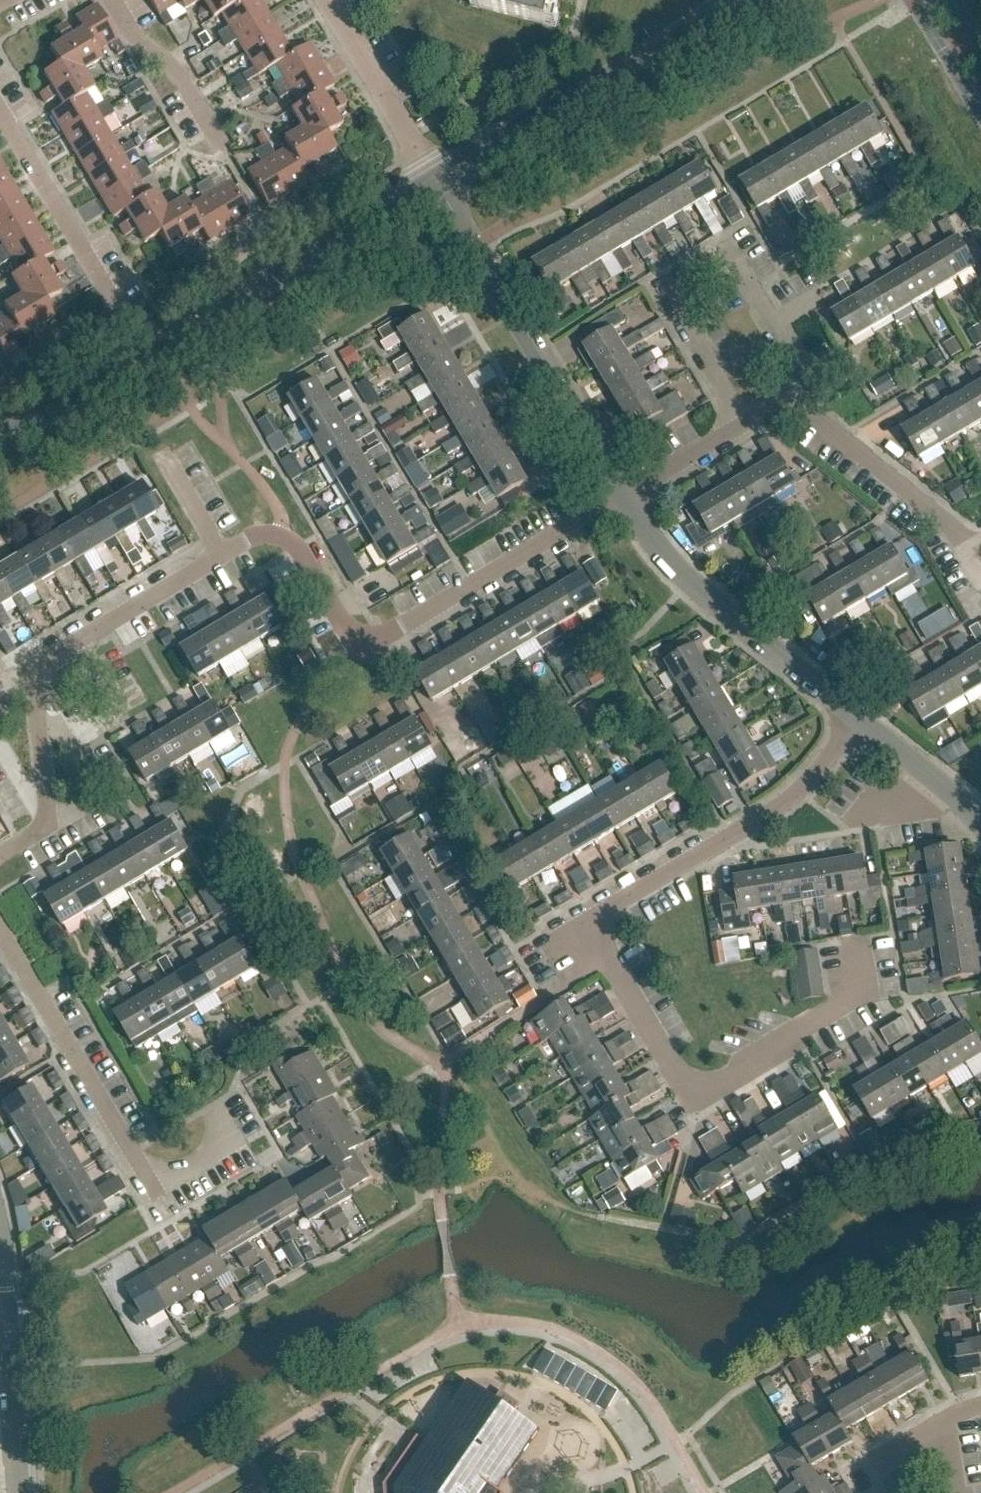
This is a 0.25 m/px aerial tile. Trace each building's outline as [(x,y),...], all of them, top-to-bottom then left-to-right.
[(179,0),(149,0),(166,28),(173,23),(166,11),(179,3),(180,3),(179,0)] [(180,3),(185,11),(202,0),(213,18),(221,13),(243,0),(179,0),(180,3)] [(267,13),(259,0),(243,0),(221,13),(229,27),(217,34),(225,48),(237,41),(246,55),(280,34),(267,13)] [(480,9),(547,26),(550,14),(555,15),(559,0),(482,0),(480,9)] [(82,31),(96,53),(97,52),(110,44),(118,56),(125,52),(97,6),(75,19),(82,31)] [(102,60),(97,52),(96,53),(82,31),(73,36),(66,24),(56,30),(63,42),(50,50),(59,65),(44,74),(52,88),(40,95),(45,104),(57,97),(63,107),(85,94),(93,89),(83,71),(102,60)] [(203,48),(210,44),(204,34),(197,38),(203,48)] [(292,54),(280,34),(246,55),(254,69),(242,76),(246,83),(275,66),(293,55),(292,54)] [(275,93),(322,65),(310,45),(309,44),(292,54),(293,55),(275,66),(283,79),(271,86),(275,93)] [(218,60),(208,66),(212,73),(222,67),(218,60)] [(334,85),(322,65),(275,93),(279,100),(291,93),(299,106),(322,92),(322,93),(334,86),(334,85)] [(235,88),(245,83),(240,76),(231,81),(235,88)] [(134,93),(144,87),(140,80),(129,86),(134,93)] [(248,84),(235,91),(241,101),(254,94),(248,84)] [(322,93),(322,92),(299,106),(291,111),(303,129),(285,139),(290,147),(303,170),(313,164),(320,176),(329,170),(322,158),(336,150),(327,135),(342,126),(334,113),(346,106),(340,96),(328,103),(322,93)] [(85,94),(63,107),(51,114),(64,135),(110,108),(106,101),(94,108),(86,95),(85,94)] [(268,109),(278,104),(272,95),(263,100),(268,109)] [(142,118),(157,109),(149,97),(135,105),(142,118)] [(864,106),(843,119),(860,148),(860,149),(870,166),(879,161),(869,144),(882,136),(864,106)] [(114,114),(110,108),(64,135),(76,156),(111,136),(102,122),(114,114)] [(860,148),(843,119),(822,131),(840,160),(839,160),(840,161),(850,178),(859,173),(849,156),(860,149),(860,148)] [(238,137),(248,131),(244,125),(235,130),(238,137)] [(164,150),(176,143),(169,131),(157,138),(164,150)] [(840,160),(822,131),(801,143),(819,172),(818,173),(819,174),(829,191),(838,185),(828,168),(840,161),(839,160),(840,160)] [(260,146),(267,142),(262,134),(255,138),(260,146)] [(119,149),(111,136),(76,156),(89,177),(123,156),(135,149),(131,142),(119,149)] [(137,147),(146,142),(142,136),(133,141),(137,147)] [(819,172),(801,143),(781,155),(798,184),(798,185),(798,186),(808,203),(817,197),(807,181),(819,174),(818,173),(819,172)] [(303,170),(290,147),(289,148),(275,156),(268,144),(261,148),(289,194),(310,182),(303,170)] [(289,194),(261,148),(255,152),(262,164),(247,173),(268,207),(289,194)] [(798,184),(781,155),(760,168),(778,197),(777,197),(778,198),(788,215),(790,214),(797,210),(787,193),(798,186),(798,185),(798,184)] [(131,170),(123,156),(89,177),(101,197),(147,169),(143,163),(131,170)] [(155,173),(165,167),(161,160),(151,166),(155,173)] [(199,179),(209,173),(202,161),(192,167),(199,179)] [(698,163),(677,176),(695,204),(694,205),(695,206),(713,236),(722,231),(703,200),(716,193),(698,163)] [(778,197),(760,168),(738,181),(756,211),(757,210),(767,227),(775,222),(765,205),(778,198),(777,197),(778,197)] [(151,176),(147,169),(101,197),(113,218),(125,211),(147,197),(139,183),(151,176)] [(17,191),(5,170),(0,173),(0,201),(17,191)] [(695,204),(677,176),(656,188),(674,217),(674,218),(685,235),(694,230),(684,213),(695,206),(694,205),(695,204)] [(209,179),(202,183),(230,230),(251,217),(231,183),(216,191),(209,179)] [(230,230),(202,183),(195,187),(203,199),(188,208),(202,230),(209,242),(230,230)] [(838,200),(849,194),(844,186),(833,192),(838,200)] [(674,217),(656,188),(636,200),(654,229),(653,229),(653,231),(664,248),(673,242),(662,225),(674,218),(674,217)] [(29,212),(17,191),(0,201),(0,229),(29,212)] [(188,208),(184,200),(166,211),(155,192),(147,197),(125,211),(131,220),(119,228),(125,237),(137,230),(145,243),(160,234),(169,250),(182,242),(190,254),(199,248),(192,236),(202,230),(188,208)] [(726,216),(738,210),(731,197),(719,204),(726,216)] [(654,229),(636,200),(615,213),(633,242),(632,242),(633,243),(643,260),(652,255),(642,238),(653,231),(653,229),(654,229)] [(800,215),(797,210),(790,214),(796,225),(799,224),(807,238),(815,234),(807,220),(806,220),(800,215)] [(41,232),(29,212),(0,229),(0,241),(3,246),(0,248),(0,257),(41,232)] [(633,242),(615,213),(595,225),(612,254),(612,255),(623,272),(632,267),(621,250),(633,243),(632,242),(633,242)] [(952,279),(974,267),(956,237),(955,237),(945,220),(937,225),(947,242),(935,249),(936,250),(935,250),(952,279)] [(612,254),(595,225),(574,238),(591,266),(591,267),(591,268),(602,285),(611,279),(600,262),(612,255),(612,254)] [(42,260),(54,253),(41,232),(0,257),(0,266),(11,259),(19,273),(20,274),(42,260)] [(932,292),(952,279),(935,250),(936,250),(935,249),(924,232),(916,237),(926,254),(914,261),(915,262),(915,263),(932,292)] [(591,266),(574,238),(554,250),(571,279),(570,279),(570,280),(581,297),(590,292),(580,275),(591,268),(591,267),(591,266)] [(911,304),(932,292),(915,263),(915,262),(914,261),(904,244),(895,249),(905,267),(894,273),(895,275),(894,275),(911,304)] [(672,259),(680,253),(675,245),(667,250),(672,259)] [(779,260),(789,254),(783,245),(774,250),(779,260)] [(571,279),(554,250),(532,263),(560,309),(570,304),(559,287),(570,280),(570,279),(571,279)] [(891,317),(911,304),(894,275),(895,275),(894,273),(883,256),(875,261),(885,279),(873,286),(874,287),(873,287),(891,317)] [(42,325),(55,317),(46,302),(62,293),(54,280),(66,273),(60,263),(48,270),(42,260),(20,274),(19,273),(11,277),(22,296),(4,307),(9,315),(22,337),(23,337),(32,331),(40,343),(49,337),(42,325)] [(870,329),(891,317),(873,287),(874,287),(873,286),(862,268),(854,274),(864,291),(852,298),(853,299),(852,299),(870,329)] [(849,342),(870,329),(852,299),(853,299),(852,298),(842,281),(833,286),(844,303),(830,311),(849,342)] [(968,320),(975,315),(971,309),(964,314),(968,320)] [(589,343),(582,347),(587,355),(582,357),(589,369),(594,367),(595,368),(624,351),(624,352),(625,351),(643,341),(638,333),(637,332),(620,342),(612,329),(625,322),(618,310),(582,331),(589,343)] [(23,337),(22,337),(9,315),(0,320),(0,348),(8,362),(30,349),(23,337)] [(440,337),(427,315),(398,333),(380,344),(385,353),(403,342),(410,354),(411,353),(411,354),(440,337)] [(643,341),(664,328),(660,320),(638,333),(643,341)] [(980,345),(980,329),(979,326),(968,333),(977,348),(980,345)] [(424,374),(452,357),(440,337),(411,354),(411,353),(410,354),(392,364),(397,373),(415,363),(422,374),(423,374),(424,374)] [(951,358),(963,352),(955,339),(943,346),(951,358)] [(349,369),(361,362),(352,347),(340,354),(349,369)] [(632,363),(625,351),(624,352),(624,351),(595,368),(608,389),(636,372),(637,372),(638,372),(655,361),(649,352),(632,363)] [(932,369),(945,362),(938,351),(926,358),(932,369)] [(910,370),(920,365),(914,354),(904,360),(910,370)] [(436,395),(465,378),(452,357),(424,374),(423,374),(422,374),(404,385),(410,394),(427,383),(434,395),(435,394),(436,395)] [(327,375),(336,369),(329,358),(319,364),(327,375)] [(974,360),(965,366),(976,384),(963,391),(964,392),(980,421),(980,373),(974,360)] [(320,379),(327,375),(319,364),(313,368),(320,379)] [(644,383),(638,372),(637,372),(636,372),(608,389),(620,410),(648,392),(649,392),(650,392),(667,381),(662,373),(644,383)] [(980,421),(964,392),(963,391),(952,373),(944,378),(955,396),(943,403),(943,404),(961,433),(980,421)] [(877,398),(895,387),(888,375),(870,386),(877,398)] [(448,416),(477,399),(465,378),(436,395),(435,394),(434,395),(417,406),(422,415),(440,404),(447,416),(448,415),(448,416)] [(287,398),(300,420),(330,403),(349,392),(343,383),(325,394),(317,381),(287,398)] [(940,446),(961,433),(943,404),(943,403),(932,385),(924,391),(934,408),(922,415),(923,416),(923,417),(940,446)] [(374,391),(363,397),(369,407),(380,400),(374,391)] [(643,425),(650,436),(688,413),(676,393),(657,404),(650,392),(649,392),(648,392),(620,410),(633,431),(643,425)] [(918,459),(940,446),(923,417),(923,416),(922,415),(911,398),(903,403),(913,421),(900,429),(918,459)] [(460,436),(489,419),(477,399),(448,416),(448,415),(447,416),(429,426),(434,435),(452,425),(459,436),(460,436)] [(337,415),(330,403),(300,420),(312,441),(341,424),(342,423),(361,412),(356,404),(337,415)] [(381,427),(392,420),(386,410),(375,416),(381,427)] [(473,457),(502,440),(489,419),(460,436),(459,436),(441,447),(447,456),(464,445),(471,457),(472,457),(473,457)] [(349,436),(342,423),(341,424),(312,441),(324,461),(353,444),(353,445),(354,444),(373,433),(368,425),(349,436)] [(392,449),(402,443),(396,432),(386,438),(392,449)] [(769,461),(756,468),(773,498),(795,485),(777,456),(776,457),(765,438),(758,443),(769,461)] [(485,478),(514,461),(502,440),(473,457),(472,457),(471,457),(454,468),(459,477),(477,466),(484,478),(485,477),(485,478)] [(362,456),(354,444),(353,445),(353,444),(324,461),(337,482),(365,465),(366,465),(367,465),(385,454),(380,445),(362,456)] [(748,473),(736,481),(758,519),(779,506),(773,498),(756,468),(745,450),(737,455),(748,473)] [(527,482),(514,461),(485,478),(485,477),(484,478),(466,488),(471,497),(489,487),(497,500),(527,482)] [(728,486),(715,493),(733,522),(738,531),(758,519),(736,481),(725,462),(717,467),(728,486)] [(374,477),(367,465),(366,465),(365,465),(337,482),(349,503),(378,486),(379,486),(398,474),(393,466),(374,477)] [(694,507),(686,512),(698,531),(706,526),(711,535),(733,522),(715,493),(704,475),(696,480),(707,498),(694,506),(694,507)] [(956,506),(969,498),(957,480),(945,488),(956,506)] [(153,538),(143,520),(156,512),(139,484),(117,496),(134,524),(134,525),(144,543),(153,538)] [(386,498),(379,486),(378,486),(349,503),(361,523),(390,506),(390,507),(391,506),(410,495),(405,487),(386,498)] [(430,511),(444,503),(437,489),(422,498),(430,511)] [(122,532),(134,525),(134,524),(117,496),(97,509),(114,537),(113,537),(114,538),(124,555),(133,550),(122,532)] [(447,539),(472,524),(460,505),(436,520),(447,539)] [(422,516),(417,507),(398,518),(391,506),(390,507),(390,506),(361,523),(373,544),(402,527),(403,527),(422,516)] [(102,545),(114,538),(113,537),(114,537),(97,509),(76,521),(93,549),(92,549),(93,550),(103,568),(112,562),(102,545)] [(81,558),(93,550),(92,549),(93,549),(76,521),(55,533),(72,562),(72,563),(82,580),(91,575),(81,558)] [(830,546),(844,537),(836,523),(821,531),(830,546)] [(411,539),(403,527),(402,527),(373,544),(386,566),(416,548),(416,547),(434,536),(429,528),(411,539)] [(913,570),(906,573),(890,546),(889,546),(878,527),(869,533),(881,551),(869,558),(869,559),(886,588),(887,587),(892,596),(919,580),(913,570)] [(60,570),(72,563),(72,562),(55,533),(34,545),(52,574),(51,574),(52,575),(62,592),(70,587),(60,570)] [(172,556),(187,547),(181,537),(166,545),(172,556)] [(869,559),(869,558),(857,540),(849,545),(860,563),(848,571),(865,601),(886,588),(869,559)] [(436,570),(449,562),(438,542),(424,550),(436,570)] [(341,566),(354,558),(346,544),(333,552),(341,566)] [(40,582),(52,575),(51,574),(52,574),(34,545),(14,557),(31,586),(31,587),(41,604),(50,599),(40,582)] [(132,568),(143,562),(137,551),(126,557),(132,568)] [(799,552),(784,560),(790,571),(796,568),(795,566),(804,560),(799,552)] [(845,613),(865,601),(848,571),(837,552),(828,557),(840,576),(827,583),(828,583),(827,584),(845,613)] [(578,615),(599,602),(581,572),(581,573),(570,554),(561,559),(572,578),(560,585),(561,586),(560,586),(578,615)] [(357,584),(369,576),(357,556),(354,558),(341,566),(350,579),(353,577),(357,584)] [(31,587),(31,586),(14,557),(0,566),(0,581),(10,598),(10,599),(10,600),(20,617),(30,611),(19,594),(31,587)] [(597,587),(608,580),(595,559),(583,566),(597,587)] [(780,577),(770,559),(759,565),(769,583),(780,577)] [(823,626),(845,613),(827,584),(828,583),(827,583),(816,564),(808,569),(819,588),(805,596),(823,626)] [(557,627),(578,615),(560,586),(561,586),(560,585),(549,566),(540,571),(552,590),(539,597),(540,598),(557,627)] [(91,575),(83,580),(89,590),(97,585),(91,575)] [(540,598),(539,597),(528,579),(520,584),(531,602),(519,610),(519,611),(536,639),(542,648),(562,636),(557,627),(540,598)] [(261,641),(282,628),(265,598),(264,599),(252,580),(244,585),(255,604),(243,611),(244,612),(243,612),(261,641)] [(10,600),(10,599),(10,598),(0,581),(0,606),(10,600)] [(516,652),(536,639),(519,611),(519,610),(508,591),(499,596),(510,615),(498,622),(499,623),(498,623),(516,652)] [(240,653),(261,641),(243,612),(244,612),(243,611),(232,592),(223,597),(234,616),(222,623),(223,624),(222,624),(240,653)] [(495,664),(516,652),(498,623),(499,623),(498,622),(487,603),(479,608),(490,627),(478,634),(478,635),(495,664)] [(219,666),(240,653),(222,624),(223,624),(222,623),(211,605),(203,610),(214,628),(202,635),(203,636),(202,636),(219,666)] [(0,629),(9,624),(0,609),(0,629)] [(924,609),(911,617),(924,639),(937,631),(924,609)] [(474,676),(495,664),(478,635),(478,634),(466,615),(458,620),(469,639),(457,646),(458,647),(457,648),(474,676)] [(198,678),(219,666),(202,636),(203,636),(202,635),(191,617),(182,622),(193,641),(180,648),(198,678)] [(978,624),(969,629),(980,647),(968,655),(968,656),(980,677),(980,630),(978,624)] [(454,689),(474,676),(457,648),(458,647),(457,646),(446,628),(437,633),(448,651),(436,658),(437,659),(436,660),(454,689)] [(980,688),(980,677),(968,656),(968,655),(957,636),(949,641),(959,660),(947,667),(948,668),(947,668),(965,697),(980,688)] [(432,702),(454,689),(436,660),(437,659),(436,658),(425,640),(417,645),(428,664),(414,672),(432,702)] [(664,664),(676,685),(707,667),(694,646),(664,664)] [(944,710),(965,697),(947,668),(948,668),(947,667),(936,649),(928,654),(939,672),(927,680),(928,681),(927,681),(944,710)] [(310,652),(299,658),(304,667),(314,661),(310,652)] [(918,684),(905,692),(929,732),(950,720),(944,710),(927,681),(928,681),(927,680),(916,661),(907,666),(918,684)] [(719,688),(707,667),(676,685),(689,706),(719,688)] [(594,687),(606,680),(600,669),(588,676),(594,687)] [(251,699),(262,693),(255,679),(243,685),(251,699)] [(264,692),(270,689),(265,680),(260,683),(264,692)] [(550,708),(566,698),(555,680),(539,689),(550,708)] [(654,699),(662,694),(654,680),(645,685),(654,699)] [(209,746),(230,733),(213,703),(212,704),(201,685),(192,690),(204,709),(191,716),(192,717),(209,746)] [(701,726),(731,708),(719,688),(689,706),(701,726)] [(521,689),(513,693),(518,702),(526,697),(521,689)] [(889,714),(898,701),(888,694),(879,707),(889,714)] [(188,758),(209,746),(192,717),(191,716),(180,697),(172,702),(183,721),(171,728),(172,729),(171,729),(188,758)] [(410,761),(432,748),(414,718),(403,700),(394,704),(405,723),(393,731),(394,732),(393,732),(410,761)] [(666,720),(674,715),(666,701),(658,706),(666,720)] [(219,714),(230,731),(241,724),(233,711),(231,707),(219,714)] [(713,747),(743,729),(731,708),(701,726),(713,747)] [(168,770),(188,758),(171,729),(172,729),(171,728),(160,710),(151,715),(163,733),(150,740),(151,741),(151,742),(168,770)] [(390,773),(410,761),(393,732),(394,732),(393,731),(382,712),(373,717),(384,736),(372,743),(373,744),(372,744),(390,773)] [(515,734),(531,724),(525,715),(509,724),(515,734)] [(678,740),(686,735),(678,721),(670,726),(678,740)] [(146,783),(168,770),(151,742),(151,741),(150,740),(139,722),(131,727),(142,745),(129,753),(146,783)] [(369,785),(390,773),(372,744),(373,744),(372,743),(361,724),(353,729),(364,748),(352,755),(352,756),(369,785)] [(557,737),(554,739),(547,726),(532,734),(539,747),(544,744),(550,756),(563,749),(557,737)] [(460,738),(472,756),(488,746),(476,728),(460,738)] [(725,767),(755,749),(743,729),(713,747),(725,767)] [(347,798),(369,785),(352,756),(352,755),(340,736),(332,741),(343,760),(331,767),(327,760),(320,764),(311,769),(332,806),(347,797),(347,798)] [(690,761),(699,756),(690,742),(682,747),(690,761)] [(738,789),(768,771),(768,770),(769,771),(775,767),(763,745),(755,749),(725,767),(717,772),(702,782),(718,808),(732,800),(720,781),(730,775),(738,789)] [(499,756),(506,768),(516,762),(509,750),(499,756)] [(311,769),(320,764),(315,755),(306,760),(311,769)] [(702,782),(717,772),(709,758),(693,768),(702,782)] [(659,763),(638,776),(656,806),(660,813),(667,809),(663,802),(677,793),(659,763)] [(458,772),(445,770),(443,781),(456,783),(458,772)] [(656,806),(638,776),(618,789),(635,818),(656,806)] [(212,795),(221,790),(215,780),(206,785),(210,791),(212,795)] [(635,818),(618,789),(597,801),(615,831),(635,818)] [(415,812),(422,807),(417,799),(410,803),(415,812)] [(413,812),(405,800),(390,809),(397,821),(413,812)] [(615,831),(597,801),(576,813),(594,843),(615,831)] [(166,865),(188,852),(170,822),(169,823),(158,804),(150,809),(160,827),(148,834),(149,835),(166,865)] [(343,829),(360,819),(353,807),(336,817),(343,829)] [(420,817),(425,827),(432,822),(427,813),(420,817)] [(594,843),(576,813),(556,826),(574,855),(594,843)] [(146,877),(166,865),(149,835),(148,834),(138,816),(129,821),(140,839),(128,846),(129,847),(128,848),(146,877)] [(683,834),(697,826),(692,817),(678,826),(683,834)] [(432,842),(441,837),(432,823),(424,829),(432,842)] [(574,855),(556,826),(535,838),(553,868),(574,855)] [(125,889),(146,877),(128,848),(129,847),(128,846),(117,828),(108,833),(119,852),(107,859),(108,860),(107,860),(125,889)] [(662,847),(676,839),(671,830),(657,838),(662,847)] [(394,875),(422,858),(410,838),(411,838),(410,837),(380,854),(381,856),(382,855),(394,875)] [(635,843),(639,849),(649,843),(646,837),(635,843)] [(553,868),(535,838),(515,850),(533,880),(553,868)] [(104,902),(125,889),(107,860),(108,860),(107,859),(96,841),(88,846),(99,864),(87,871),(87,872),(104,902)] [(641,859),(655,851),(650,842),(649,843),(639,849),(636,851),(641,859)] [(445,864),(453,858),(445,845),(437,850),(445,864)] [(925,861),(928,875),(969,869),(968,861),(962,862),(959,847),(909,855),(911,864),(925,861)] [(533,880),(515,850),(493,863),(511,893),(533,880)] [(84,914),(104,902),(87,872),(87,871),(76,853),(67,858),(70,863),(58,870),(84,914)] [(341,867),(347,878),(368,865),(362,855),(341,867)] [(621,872),(635,863),(630,855),(616,863),(621,872)] [(847,855),(840,856),(846,896),(859,894),(862,910),(884,907),(879,877),(866,879),(862,859),(848,861),(847,855)] [(846,896),(840,856),(831,857),(832,863),(819,865),(827,916),(835,914),(832,899),(846,896)] [(406,896),(435,879),(422,858),(394,875),(406,896)] [(827,916),(819,865),(818,859),(797,862),(804,903),(816,901),(819,917),(827,916)] [(797,862),(776,866),(785,922),(792,921),(790,905),(804,903),(797,862)] [(457,884),(466,879),(457,865),(449,870),(457,884)] [(62,926),(84,914),(58,870),(55,866),(47,871),(58,889),(45,897),(62,926)] [(785,922),(776,866),(754,869),(761,910),(772,908),(775,924),(785,922)] [(600,884),(614,876),(609,867),(595,875),(600,884)] [(761,910),(754,869),(733,872),(735,891),(724,893),(730,931),(749,928),(747,912),(761,910)] [(970,876),(969,869),(928,875),(930,888),(915,890),(916,899),(966,891),(964,877),(970,876)] [(418,916),(447,899),(443,892),(457,884),(449,870),(435,879),(406,896),(418,916)] [(24,886),(32,900),(44,893),(35,879),(24,886)] [(580,896),(594,888),(588,880),(575,888),(580,896)] [(469,905),(478,899),(469,885),(461,891),(469,905)] [(907,900),(915,899),(914,891),(905,892),(906,900),(907,900)] [(969,903),(966,891),(916,899),(917,907),(932,905),(935,918),(976,912),(974,902),(969,903)] [(559,909),(573,900),(568,892),(554,900),(559,909)] [(430,937),(459,920),(447,899),(418,916),(430,937)] [(917,907),(916,899),(915,899),(907,900),(907,904),(905,904),(905,909),(917,907)] [(539,921),(552,913),(547,904),(533,913),(539,921)] [(481,925),(490,920),(482,906),(473,911),(481,925)] [(186,927),(194,922),(187,910),(179,915),(186,927)] [(922,933),(923,942),(973,934),(971,919),(977,918),(976,912),(935,918),(937,931),(922,933)] [(841,938),(853,936),(849,916),(837,918),(841,938)] [(443,957),(471,940),(459,920),(430,937),(443,957)] [(236,982),(257,969),(239,939),(238,939),(228,921),(219,926),(230,944),(218,951),(218,952),(218,953),(236,982)] [(381,940),(394,932),(387,921),(375,929),(381,940)] [(710,932),(719,931),(718,922),(709,924),(710,932)] [(119,947),(130,941),(120,925),(108,933),(117,948),(119,947)] [(494,945),(502,940),(494,926),(485,931),(494,945)] [(215,994),(236,982),(218,953),(218,952),(218,951),(207,933),(199,938),(210,956),(198,963),(199,964),(198,965),(215,994)] [(973,934),(923,942),(924,950),(939,947),(941,961),(980,954),(980,946),(975,947),(973,934)] [(909,944),(921,942),(920,936),(908,937),(909,944)] [(726,965),(742,962),(738,938),(722,941),(722,942),(726,965)] [(394,959),(405,952),(397,939),(386,946),(394,959)] [(455,978),(483,961),(471,940),(443,957),(455,978)] [(119,947),(132,969),(142,963),(130,941),(119,947)] [(769,957),(780,956),(778,941),(767,943),(769,957)] [(715,967),(726,965),(722,942),(711,944),(715,967)] [(195,1006),(215,994),(198,965),(199,964),(198,963),(187,945),(178,951),(189,969),(177,976),(177,977),(195,1006)] [(506,966),(514,961),(506,947),(498,952),(506,966)] [(793,954),(795,965),(818,962),(816,950),(793,954)] [(980,962),(980,954),(941,961),(943,973),(928,976),(930,984),(980,976),(977,962),(980,962)] [(400,966),(409,961),(406,957),(398,962),(400,966)] [(195,1006),(177,977),(177,976),(166,958),(157,963),(168,981),(156,988),(157,989),(156,989),(179,1025),(199,1013),(195,1006)] [(405,980),(420,971),(413,959),(409,961),(400,966),(398,968),(405,980)] [(467,998),(496,981),(483,961),(455,978),(467,998)] [(820,973),(818,962),(795,965),(797,977),(820,973)] [(9,982),(1,968),(0,969),(0,986),(1,987),(9,982)] [(179,1025),(156,989),(157,989),(156,988),(145,970),(137,975),(148,993),(136,1000),(136,1001),(158,1038),(179,1025)] [(822,985),(820,973),(797,977),(799,989),(822,985)] [(273,1003),(288,994),(277,976),(262,984),(273,1003)] [(490,1014),(509,1002),(508,1001),(508,1002),(504,995),(512,990),(503,977),(496,981),(467,998),(459,1003),(459,1004),(460,1004),(465,1012),(477,1015),(479,1019),(478,1019),(479,1020),(484,1017),(489,1019),(490,1014)] [(125,982),(116,988),(127,1006),(114,1013),(136,1051),(158,1038),(136,1001),(136,1000),(125,982)] [(943,984),(929,986),(928,983),(907,986),(909,996),(944,990),(943,984)] [(824,997),(822,985),(799,989),(800,1001),(824,997)] [(520,1009),(537,998),(530,986),(513,996),(520,1009)] [(13,1008),(22,1003),(13,989),(5,994),(13,1008)] [(543,1042),(549,1038),(610,1003),(603,993),(571,1012),(565,1002),(531,1022),(543,1042)] [(919,1016),(930,1008),(925,1000),(914,1008),(919,1016)] [(561,1058),(595,1038),(589,1028),(615,1012),(610,1003),(549,1038),(561,1058)] [(25,1029),(34,1024),(26,1010),(17,1015),(25,1029)] [(939,1021),(965,1065),(980,1055),(980,1047),(966,1023),(957,1028),(949,1015),(939,1021)] [(889,1022),(899,1039),(911,1033),(900,1016),(889,1022)] [(252,1036),(264,1029),(258,1019),(246,1026),(252,1036)] [(946,1076),(965,1065),(939,1021),(930,1027),(938,1040),(928,1046),(946,1076)] [(880,1028),(890,1045),(899,1039),(889,1022),(880,1028)] [(2,1024),(0,1025),(0,1053),(15,1044),(2,1024)] [(449,1048),(465,1039),(456,1024),(441,1033),(449,1048)] [(38,1049),(46,1044),(38,1030),(29,1035),(38,1049)] [(595,1038),(561,1058),(573,1077),(606,1057),(601,1048),(595,1038)] [(928,1087),(946,1076),(928,1046),(919,1051),(911,1038),(902,1044),(928,1087)] [(15,1044),(0,1053),(0,1082),(28,1066),(15,1044)] [(910,1098),(928,1087),(902,1044),(894,1049),(902,1061),(891,1068),(910,1098)] [(209,1067),(221,1060),(214,1047),(202,1054),(209,1067)] [(273,1066),(290,1094),(325,1073),(312,1052),(295,1062),(291,1055),(273,1066)] [(829,1072),(841,1065),(835,1055),(824,1061),(829,1072)] [(606,1057),(573,1077),(584,1097),(618,1077),(612,1067),(606,1057)] [(891,1110),(910,1098),(891,1068),(883,1073),(875,1059),(865,1065),(891,1110)] [(186,1083),(197,1076),(190,1065),(179,1072),(186,1083)] [(873,1121),(891,1110),(865,1065),(857,1070),(865,1084),(855,1091),(873,1121)] [(172,1089),(183,1082),(173,1068),(162,1075),(172,1089)] [(498,1086),(510,1080),(503,1068),(492,1074),(498,1086)] [(596,1117),(657,1081),(651,1071),(624,1087),(618,1077),(584,1097),(595,1116),(596,1117)] [(325,1073),(290,1094),(277,1101),(281,1108),(294,1100),(302,1114),(332,1098),(337,1095),(325,1073)] [(54,1093),(63,1088),(54,1074),(46,1079),(54,1093)] [(819,1142),(839,1130),(819,1096),(809,1102),(793,1076),(783,1082),(819,1142)] [(814,1095),(822,1090),(816,1080),(808,1084),(814,1095)] [(602,1140),(636,1120),(630,1109),(662,1090),(657,1081),(596,1117),(595,1116),(590,1119),(602,1140)] [(799,1154),(819,1142),(783,1082),(775,1087),(790,1113),(779,1120),(799,1154)] [(513,1106),(523,1100),(516,1088),(506,1094),(513,1106)] [(1,1106),(14,1128),(43,1110),(31,1089),(1,1106)] [(67,1114),(75,1109),(67,1095),(58,1100),(67,1114)] [(297,1146),(344,1118),(332,1098),(302,1114),(297,1117),(306,1133),(293,1140),(297,1146)] [(780,1164),(745,1104),(741,1099),(742,1098),(741,1098),(732,1103),(755,1142),(744,1149),(764,1183),(784,1171),(780,1164)] [(780,1164),(799,1154),(779,1120),(770,1125),(754,1098),(745,1104),(780,1164)] [(528,1129),(538,1123),(529,1109),(519,1115),(528,1129)] [(55,1131),(43,1110),(14,1128),(26,1148),(55,1131)] [(614,1160),(674,1125),(668,1115),(642,1130),(636,1120),(602,1140),(614,1160)] [(79,1135),(88,1129),(79,1116),(71,1121),(79,1135)] [(357,1139),(356,1138),(344,1118),(297,1146),(300,1153),(313,1145),(322,1160),(327,1157),(357,1139)] [(653,1149),(679,1133),(674,1125),(614,1160),(625,1179),(659,1159),(653,1149)] [(718,1128),(708,1134),(736,1182),(744,1195),(764,1183),(744,1149),(734,1155),(718,1128)] [(68,1151),(55,1131),(26,1148),(38,1169),(68,1151)] [(383,1148),(390,1143),(384,1133),(376,1137),(383,1148)] [(736,1182),(708,1134),(699,1140),(715,1166),(691,1180),(704,1201),(736,1182)] [(369,1178),(353,1151),(366,1143),(361,1135),(356,1138),(357,1139),(327,1157),(335,1169),(348,1191),(369,1178)] [(91,1155),(100,1150),(92,1136),(83,1141),(91,1155)] [(80,1172),(68,1151),(38,1169),(50,1189),(80,1172)] [(860,1153),(849,1160),(855,1170),(866,1163),(860,1153)] [(104,1176),(112,1171),(104,1157),(95,1162),(104,1176)] [(656,1160),(645,1167),(652,1178),(663,1171),(656,1160)] [(338,1206),(353,1198),(348,1191),(335,1169),(314,1182),(342,1228),(349,1224),(338,1206)] [(591,1176),(596,1191),(613,1185),(608,1170),(591,1176)] [(92,1192),(80,1172),(50,1189),(62,1210),(92,1192)] [(815,1179),(820,1187),(827,1183),(823,1175),(815,1179)] [(117,1179),(92,1193),(92,1192),(62,1210),(63,1211),(57,1215),(75,1245),(94,1234),(91,1230),(94,1220),(105,1214),(100,1206),(125,1192),(117,1179)] [(805,1199),(818,1191),(811,1180),(799,1188),(805,1199)] [(304,1210),(294,1193),(287,1181),(265,1194),(293,1241),(300,1237),(290,1219),(302,1211),(304,1210)] [(342,1228),(314,1182),(294,1193),(304,1210),(302,1211),(310,1223),(324,1215),(335,1233),(342,1228)] [(610,1211),(626,1202),(618,1189),(603,1198),(610,1211)] [(293,1241),(265,1194),(245,1206),(262,1235),(275,1227),(286,1245),(293,1241)] [(26,1204),(15,1210),(19,1236),(30,1229),(26,1204)] [(262,1235),(245,1206),(224,1219),(252,1265),(259,1261),(248,1243),(262,1235)] [(743,1235),(757,1227),(747,1209),(732,1217),(743,1235)] [(252,1265),(224,1219),(203,1231),(207,1238),(221,1259),(234,1252),(245,1270),(252,1265)] [(221,1259),(207,1238),(187,1250),(215,1298),(221,1294),(214,1282),(229,1273),(221,1259)] [(304,1262),(293,1243),(282,1250),(293,1269),(293,1268),(295,1272),(305,1266),(304,1262)] [(308,1261),(316,1258),(312,1248),(304,1251),(308,1261)] [(44,1263),(36,1250),(26,1257),(33,1270),(44,1263)] [(215,1298),(187,1250),(167,1262),(188,1297),(202,1289),(209,1302),(215,1298)] [(195,1310),(188,1297),(167,1262),(146,1275),(166,1310),(181,1301),(189,1314),(195,1310)] [(166,1310),(146,1275),(125,1287),(135,1304),(127,1309),(138,1327),(166,1310)] [(256,1296),(267,1290),(260,1278),(250,1284),(256,1296)] [(980,1305),(980,1291),(972,1292),(974,1306),(980,1305)] [(225,1311),(235,1305),(229,1295),(219,1301),(225,1311)] [(218,1316),(224,1312),(215,1298),(209,1302),(218,1316)] [(871,1329),(884,1321),(879,1313),(866,1320),(871,1329)] [(195,1332),(204,1327),(196,1314),(188,1319),(195,1332)] [(861,1339),(871,1333),(864,1321),(844,1333),(851,1345),(861,1339)] [(979,1342),(963,1344),(960,1324),(951,1325),(960,1379),(980,1375),(980,1355),(979,1342)] [(865,1346),(875,1339),(871,1333),(861,1339),(865,1346)] [(840,1354),(851,1347),(843,1334),(833,1341),(840,1354)] [(929,1382),(901,1335),(894,1340),(904,1358),(891,1366),(908,1395),(929,1382)] [(811,1367),(823,1360),(817,1350),(804,1357),(811,1367)] [(908,1395),(891,1366),(877,1374),(867,1356),(859,1360),(887,1407),(908,1395)] [(887,1407),(859,1360),(852,1364),(863,1382),(849,1390),(866,1419),(887,1407)] [(866,1419),(849,1390),(836,1398),(825,1380),(817,1385),(835,1415),(836,1415),(846,1431),(866,1419)] [(418,1436),(384,1486),(385,1492),(500,1492),(498,1492),(540,1432),(523,1420),(514,1413),(520,1404),(507,1395),(502,1392),(495,1401),(469,1382),(427,1443),(425,1441),(418,1436)] [(853,1443),(846,1431),(836,1415),(835,1415),(822,1423),(812,1405),(804,1409),(832,1455),(853,1443)] [(832,1455),(804,1409),(797,1413),(808,1431),(794,1439),(798,1447),(810,1468),(812,1467),(832,1455)] [(798,1447),(777,1459),(793,1486),(781,1492),(796,1492),(819,1480),(812,1467),(810,1468),(798,1447)] [(819,1480),(796,1492),(844,1492),(849,1490),(846,1484),(833,1492),(824,1477),(819,1480)]
